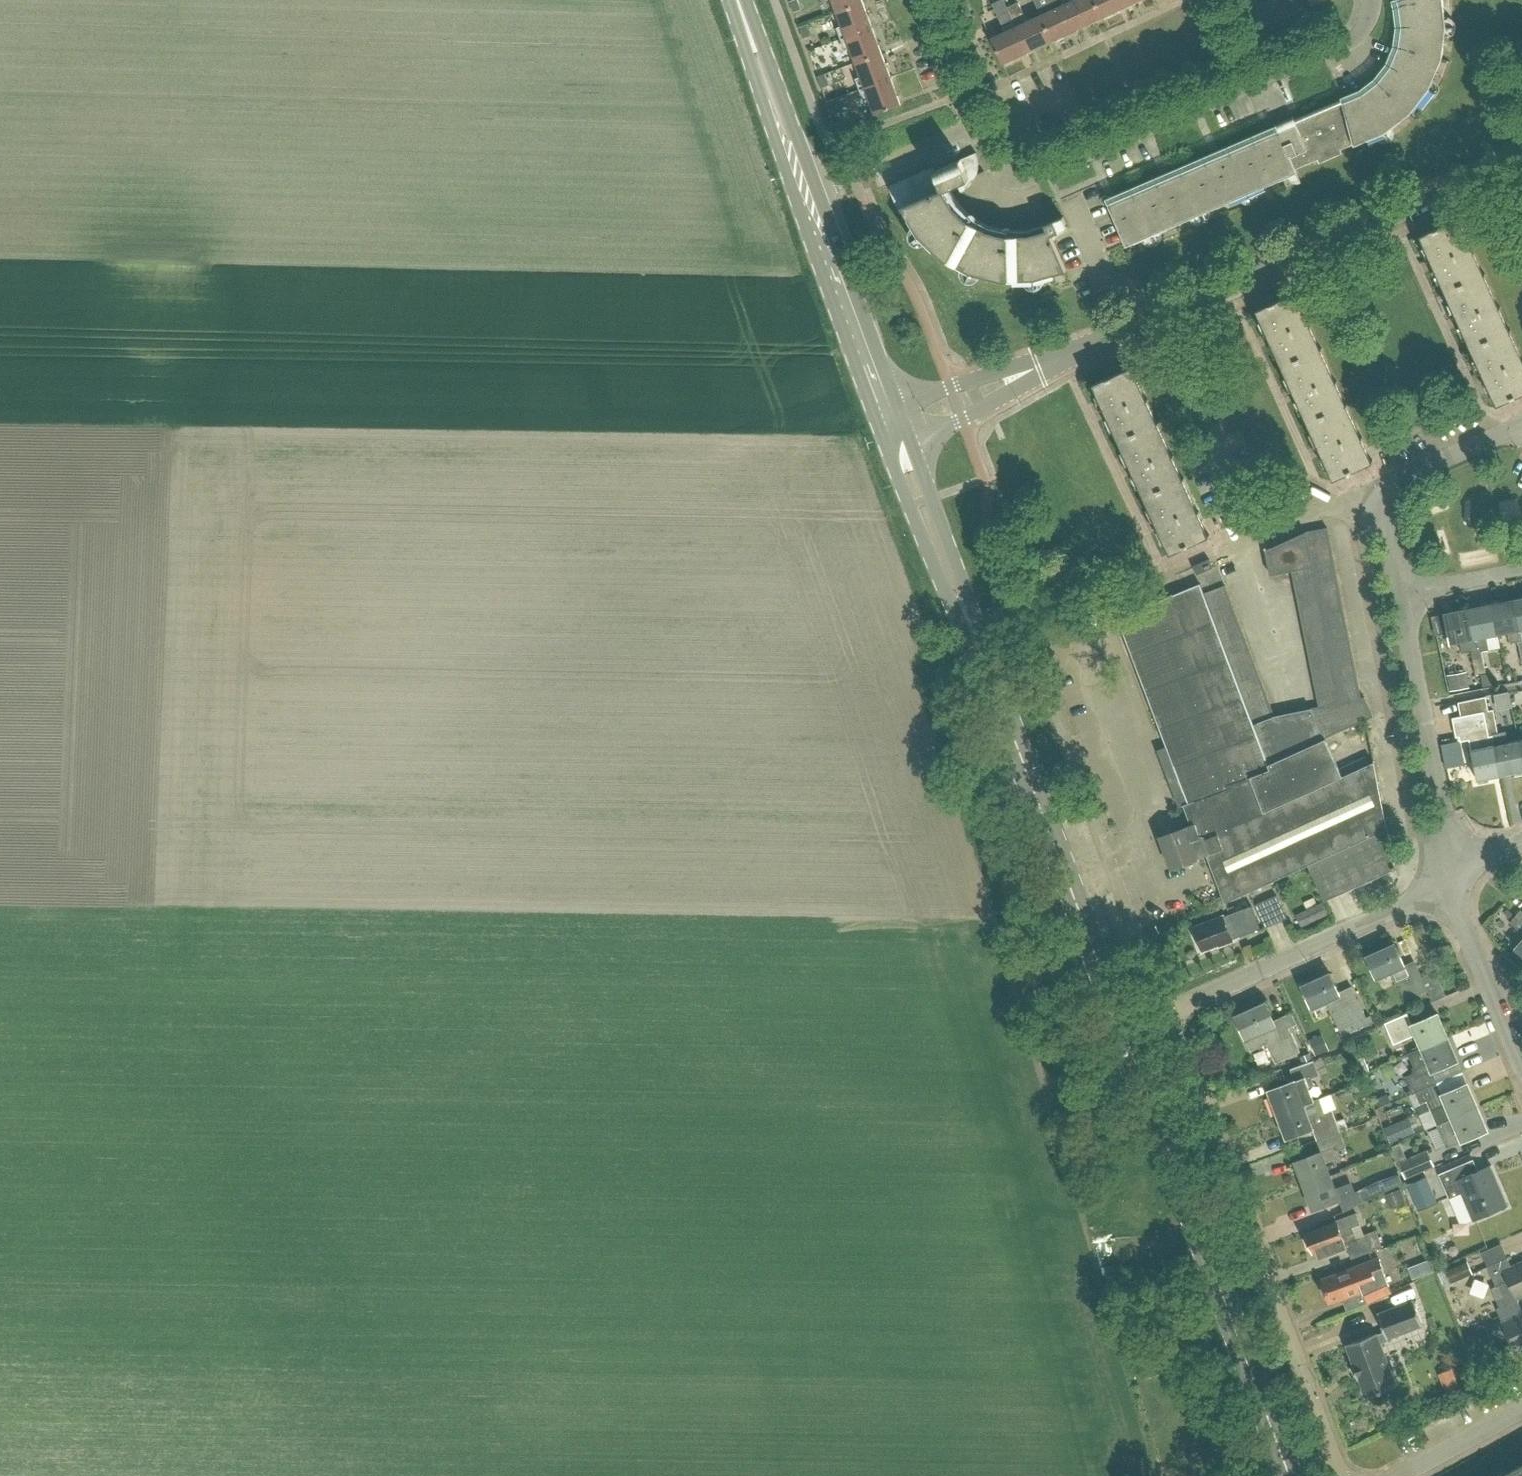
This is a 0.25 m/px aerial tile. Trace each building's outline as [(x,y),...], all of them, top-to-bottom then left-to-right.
[(864,2),(863,0),(833,0),(837,12),(864,2)] [(1007,6),(1005,0),(999,0),(993,3),(1003,26),(1005,31),(991,37),(996,49),(997,51),(998,51),(1003,63),(1028,51),(1009,9),(1007,6)] [(1053,40),(1078,28),(1065,0),(1035,0),(1041,14),(1053,40)] [(1103,17),(1095,0),(1065,0),(1078,28),(1103,17)] [(1127,6),(1125,0),(1095,0),(1103,17),(1127,6)] [(1400,6),(1402,26),(1400,47),(1392,66),(1379,82),(1362,95),(1344,103),(1342,103),(1297,123),(1294,116),(1275,123),(1279,131),(1108,204),(1124,240),(1126,246),(1298,172),(1296,169),(1318,159),(1319,163),(1342,153),(1341,149),(1353,144),(1354,146),(1355,145),(1384,133),(1410,114),(1430,88),(1442,59),(1446,27),(1443,0),(1398,0),(1400,6)] [(1053,40),(1041,14),(1028,20),(1019,1),(1007,6),(1009,9),(1028,51),(1053,40)] [(842,39),(873,27),(864,2),(837,12),(842,26),(837,27),(842,39)] [(856,63),(882,53),(873,27),(842,39),(846,50),(851,48),(856,63)] [(860,90),(892,78),(882,53),(856,63),(861,76),(856,78),(860,90)] [(923,96),(945,88),(940,72),(917,81),(923,96)] [(892,78),(860,90),(865,101),(869,99),(875,114),(887,109),(887,110),(890,109),(890,108),(901,104),(901,103),(892,78)] [(1056,220),(1045,225),(1027,230),(1008,230),(990,225),(973,216),(959,202),(950,187),(972,177),(964,158),(936,170),(946,194),(934,199),(923,204),(911,208),(906,211),(920,234),(943,256),(971,272),(1002,280),(1034,280),(1066,271),(1051,235),(1068,228),(1063,217),(1056,220)] [(946,194),(936,170),(934,167),(923,171),(934,199),(946,194)] [(934,199),(923,171),(911,176),(923,204),(934,199)] [(923,204),(911,176),(900,181),(911,208),(923,204)] [(911,208),(900,181),(888,186),(900,213),(906,211),(911,208)] [(1445,291),(1485,273),(1459,216),(1419,234),(1420,235),(1431,259),(1435,269),(1445,291)] [(1471,347),(1510,329),(1485,273),(1445,291),(1456,316),(1461,325),(1471,347)] [(1282,365),(1321,347),(1296,290),(1256,308),(1256,310),(1267,334),(1272,343),(1282,365)] [(1471,347),(1471,349),(1486,381),(1496,404),(1521,392),(1521,355),(1510,329),(1471,347)] [(1307,421),(1347,403),(1321,347),(1282,365),(1292,388),(1297,399),(1307,421)] [(1118,439),(1158,421),(1132,364),(1093,383),(1104,408),(1108,417),(1118,439)] [(1347,403),(1307,421),(1318,445),(1323,455),(1333,478),(1373,460),(1367,448),(1347,403)] [(1144,495),(1184,477),(1158,421),(1118,439),(1125,454),(1133,471),(1144,495)] [(1184,477),(1144,495),(1154,517),(1159,529),(1170,552),(1209,534),(1203,521),(1184,477)] [(1305,531),(1305,532),(1308,543),(1330,539),(1327,527),(1305,531)] [(1291,570),(1312,566),(1310,555),(1308,543),(1305,532),(1266,550),(1270,575),(1291,570)] [(1308,543),(1310,555),(1332,550),(1330,539),(1308,543)] [(1334,562),(1332,550),(1310,555),(1312,566),(1334,562)] [(1197,574),(1213,567),(1210,558),(1193,565),(1197,574)] [(1315,578),(1336,573),(1334,562),(1312,566),(1315,578)] [(1294,582),(1315,578),(1312,566),(1291,570),(1294,582)] [(1317,589),(1339,585),(1336,573),(1315,578),(1317,589)] [(1296,593),(1317,589),(1315,578),(1294,582),(1296,593)] [(1324,737),(1268,762),(1268,763),(1268,764),(1200,584),(1159,600),(1159,601),(1118,618),(1188,802),(1183,804),(1191,826),(1162,836),(1173,867),(1207,854),(1224,902),(1308,864),(1308,865),(1387,828),(1374,763),(1341,777),(1324,737)] [(1209,605),(1230,596),(1226,585),(1205,594),(1209,605)] [(1319,600),(1341,596),(1339,585),(1317,589),(1319,600)] [(1298,604),(1319,600),(1317,589),(1296,593),(1298,604)] [(1213,616),(1234,607),(1230,596),(1209,605),(1213,616)] [(1321,611),(1343,607),(1341,596),(1319,600),(1321,611)] [(1521,639),(1521,635),(1515,598),(1491,603),(1497,633),(1508,631),(1510,642),(1518,640),(1521,639)] [(1300,615),(1321,611),(1319,600),(1298,604),(1300,615)] [(1486,636),(1497,633),(1491,603),(1467,608),(1476,648),(1471,649),(1471,650),(1473,661),(1483,659),(1481,651),(1488,650),(1486,636)] [(1217,626),(1238,618),(1234,607),(1213,616),(1217,626)] [(1324,623),(1345,618),(1343,607),(1321,611),(1324,623)] [(1462,651),(1471,650),(1471,649),(1476,648),(1467,608),(1443,613),(1448,632),(1445,633),(1447,643),(1459,641),(1462,651)] [(1302,627),(1324,623),(1321,611),(1300,615),(1302,627)] [(1221,637),(1242,629),(1238,618),(1217,626),(1221,637)] [(1326,634),(1347,629),(1345,618),(1324,623),(1326,634)] [(1305,638),(1326,634),(1324,623),(1302,627),(1305,638)] [(1225,648),(1246,639),(1242,629),(1221,637),(1225,648)] [(1328,645),(1350,641),(1347,629),(1326,634),(1328,645)] [(1307,649),(1328,645),(1326,634),(1305,638),(1307,649)] [(1229,658),(1250,650),(1246,639),(1225,648),(1229,658)] [(1330,656),(1352,652),(1350,641),(1328,645),(1330,656)] [(1309,660),(1330,656),(1328,645),(1307,649),(1309,660)] [(1233,669),(1254,661),(1250,650),(1229,658),(1233,669)] [(1333,667),(1354,663),(1352,652),(1330,656),(1333,667)] [(1311,672),(1333,667),(1330,656),(1309,660),(1311,672)] [(1483,659),(1473,661),(1476,673),(1486,671),(1483,659)] [(1237,680),(1258,671),(1254,661),(1233,669),(1237,680)] [(1335,679),(1356,674),(1354,663),(1333,667),(1335,679)] [(1460,665),(1441,670),(1444,685),(1464,681),(1460,665)] [(1314,683),(1335,679),(1333,667),(1311,672),(1314,683)] [(1241,690),(1262,682),(1258,671),(1237,680),(1241,690)] [(1337,690),(1359,686),(1356,674),(1335,679),(1337,690)] [(1316,694),(1337,690),(1335,679),(1314,683),(1316,694)] [(1245,701),(1266,693),(1262,682),(1241,690),(1245,701)] [(1268,762),(1324,737),(1373,716),(1364,697),(1361,697),(1359,686),(1337,690),(1339,701),(1318,706),(1274,715),(1253,723),(1268,762)] [(1316,694),(1318,706),(1339,701),(1337,690),(1316,694)] [(1249,712),(1270,704),(1266,693),(1245,701),(1249,712)] [(1461,715),(1452,717),(1456,736),(1459,735),(1460,740),(1469,738),(1471,749),(1468,749),(1470,759),(1473,758),(1477,779),(1501,774),(1495,744),(1493,734),(1488,735),(1486,723),(1495,721),(1492,709),(1488,710),(1485,696),(1458,701),(1461,715)] [(1253,723),(1274,715),(1270,704),(1249,712),(1253,723)] [(1495,721),(1486,723),(1488,735),(1493,734),(1497,733),(1495,721)] [(1493,734),(1495,744),(1501,774),(1521,770),(1521,756),(1519,739),(1507,741),(1505,731),(1497,733),(1493,734)] [(1459,743),(1440,746),(1445,770),(1465,766),(1459,743)] [(1387,828),(1308,865),(1324,901),(1395,868),(1387,828)] [(1265,928),(1286,918),(1287,918),(1277,895),(1255,905),(1265,928)] [(1300,926),(1325,914),(1320,903),(1295,915),(1300,926)] [(1260,929),(1252,906),(1224,917),(1224,916),(1194,928),(1195,931),(1194,934),(1197,940),(1199,940),(1203,951),(1219,945),(1220,947),(1234,942),(1233,939),(1260,929)] [(1515,916),(1510,922),(1521,933),(1521,922),(1515,916)] [(1514,948),(1515,948),(1511,953),(1521,962),(1521,961),(1521,939),(1514,948)] [(1407,969),(1395,943),(1366,956),(1376,978),(1392,971),(1399,986),(1400,986),(1407,999),(1428,990),(1417,965),(1407,969)] [(1344,1005),(1340,995),(1329,973),(1301,986),(1312,1008),(1326,1001),(1331,1014),(1341,1035),(1371,1021),(1369,1017),(1366,1018),(1358,999),(1344,1005)] [(1265,1002),(1235,1016),(1245,1040),(1251,1051),(1267,1043),(1275,1063),(1300,1052),(1289,1027),(1279,1032),(1276,1026),(1265,1002)] [(1408,1053),(1447,1037),(1437,1013),(1411,1024),(1407,1013),(1384,1022),(1393,1043),(1416,1034),(1421,1047),(1408,1053)] [(1323,1032),(1309,1037),(1315,1053),(1329,1047),(1323,1032)] [(1412,1093),(1436,1083),(1432,1071),(1457,1060),(1447,1037),(1408,1053),(1414,1067),(1412,1068),(1414,1072),(1405,1076),(1412,1093)] [(1277,1114),(1303,1104),(1313,1101),(1313,1099),(1308,1086),(1314,1084),(1311,1078),(1319,1075),(1313,1060),(1290,1069),(1294,1080),(1268,1089),(1277,1114)] [(1436,1124),(1451,1117),(1477,1106),(1466,1083),(1441,1094),(1436,1083),(1412,1093),(1412,1094),(1415,1093),(1419,1104),(1426,1101),(1436,1124)] [(1340,1131),(1348,1128),(1344,1118),(1336,1121),(1331,1109),(1323,1112),(1318,1098),(1313,1099),(1313,1101),(1303,1104),(1277,1114),(1286,1138),(1312,1129),(1316,1140),(1340,1131)] [(1451,1117),(1436,1124),(1442,1137),(1446,1147),(1461,1140),(1461,1141),(1487,1130),(1477,1106),(1451,1117)] [(1398,1122),(1386,1127),(1392,1141),(1404,1137),(1398,1122)] [(1346,1146),(1340,1131),(1316,1140),(1321,1151),(1295,1161),(1304,1185),(1330,1175),(1325,1161),(1340,1155),(1338,1149),(1346,1146)] [(1402,1140),(1390,1144),(1397,1160),(1407,1155),(1402,1140)] [(1405,1179),(1435,1166),(1428,1150),(1399,1163),(1405,1179)] [(1471,1173),(1466,1162),(1439,1174),(1449,1199),(1461,1194),(1472,1221),(1509,1205),(1491,1164),(1471,1173)] [(1330,1175),(1304,1185),(1313,1209),(1339,1200),(1339,1199),(1354,1193),(1350,1183),(1335,1189),(1330,1175)] [(1417,1210),(1437,1202),(1426,1176),(1407,1184),(1417,1210)] [(1363,1201),(1385,1191),(1380,1180),(1358,1190),(1363,1201)] [(1389,1208),(1405,1202),(1400,1189),(1384,1194),(1389,1208)] [(1347,1247),(1355,1244),(1359,1255),(1381,1247),(1375,1230),(1366,1234),(1356,1237),(1352,1226),(1360,1223),(1356,1212),(1335,1220),(1336,1223),(1306,1234),(1312,1252),(1316,1250),(1319,1258),(1347,1247)] [(1501,1241),(1482,1249),(1487,1264),(1508,1254),(1501,1241)] [(1431,1254),(1408,1264),(1413,1278),(1439,1269),(1431,1254)] [(1392,1294),(1388,1282),(1379,1257),(1340,1272),(1341,1275),(1323,1281),(1330,1300),(1348,1294),(1349,1297),(1364,1291),(1368,1303),(1392,1294)] [(1518,1302),(1516,1298),(1521,1295),(1521,1262),(1512,1267),(1508,1257),(1488,1266),(1496,1286),(1492,1288),(1505,1307),(1518,1302)] [(1469,1259),(1446,1269),(1451,1280),(1473,1271),(1469,1259)] [(1387,1338),(1422,1325),(1413,1300),(1378,1314),(1384,1331),(1377,1334),(1376,1333),(1347,1344),(1353,1362),(1352,1363),(1357,1378),(1359,1378),(1366,1396),(1396,1385),(1394,1381),(1398,1380),(1394,1368),(1390,1370),(1380,1343),(1388,1341),(1387,1338)] [(1505,1307),(1497,1310),(1515,1351),(1521,1348),(1521,1312),(1518,1302),(1505,1307)] [(1502,1475),(1521,1475),(1521,1465),(1502,1475)]
